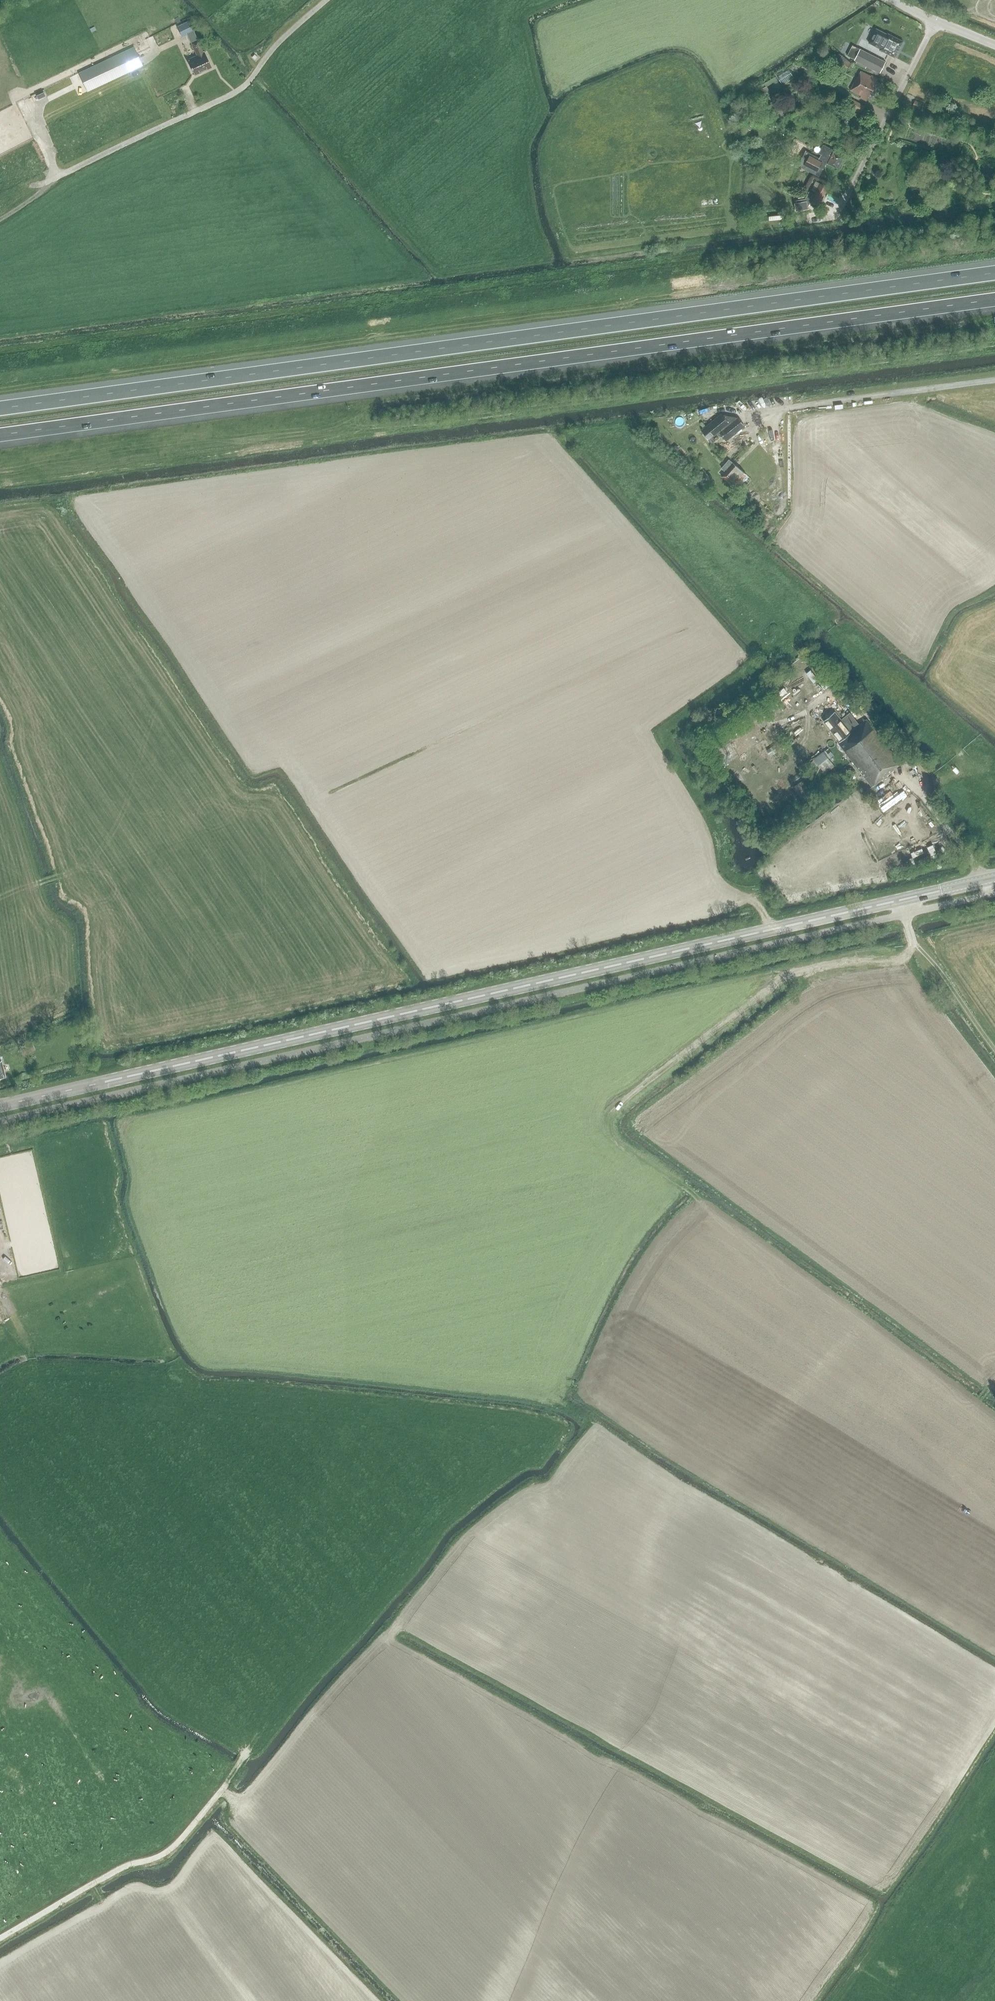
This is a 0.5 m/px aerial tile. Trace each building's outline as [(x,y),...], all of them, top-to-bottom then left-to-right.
[(193,31),(192,31),(187,21),(176,26),(181,37),(187,34),(191,43),(197,56),(188,60),(191,66),(190,66),(192,70),(193,70),(195,74),(211,67),(205,54),(204,54),(193,31)] [(888,34),(887,35),(882,31),(874,46),(880,49),(880,50),(895,57),(903,41),(888,34)] [(157,47),(157,45),(162,43),(158,33),(153,36),(133,45),(134,47),(44,90),(53,108),(143,65),(138,56),(157,47)] [(868,48),(862,45),(860,48),(854,45),(848,58),(879,73),(885,62),(866,52),(868,48)] [(842,55),(836,63),(845,71),(851,63),(842,55)] [(850,90),(861,95),(859,98),(866,102),(869,97),(873,100),(881,84),(877,81),(878,79),(871,75),(871,76),(861,71),(858,77),(857,77),(850,90)] [(777,99),(770,103),(777,118),(784,114),(777,99)] [(861,113),(864,106),(851,99),(847,106),(861,113)] [(788,119),(781,125),(785,130),(793,124),(788,119)] [(806,149),(793,143),(787,154),(800,161),(806,149)] [(844,157),(833,152),(832,156),(829,155),(832,149),(823,145),(819,154),(821,155),(819,158),(806,151),(800,163),(820,173),(826,162),(828,163),(838,168),(844,157)] [(828,187),(819,183),(810,201),(818,206),(828,187)] [(720,413),(700,429),(711,443),(721,434),(726,440),(745,425),(738,416),(720,413)] [(746,474),(729,460),(729,459),(721,468),(726,472),(722,476),(735,488),(741,480),(746,474)] [(860,725),(850,712),(841,720),(834,712),(823,721),(840,742),(838,743),(850,758),(879,735),(867,719),(860,725)] [(879,735),(850,758),(872,786),(901,763),(879,735)] [(827,770),(836,762),(825,748),(815,756),(827,770)] [(803,781),(797,782),(799,790),(805,789),(803,781)] [(23,1055),(35,1049),(32,1043),(20,1048),(23,1055)]
